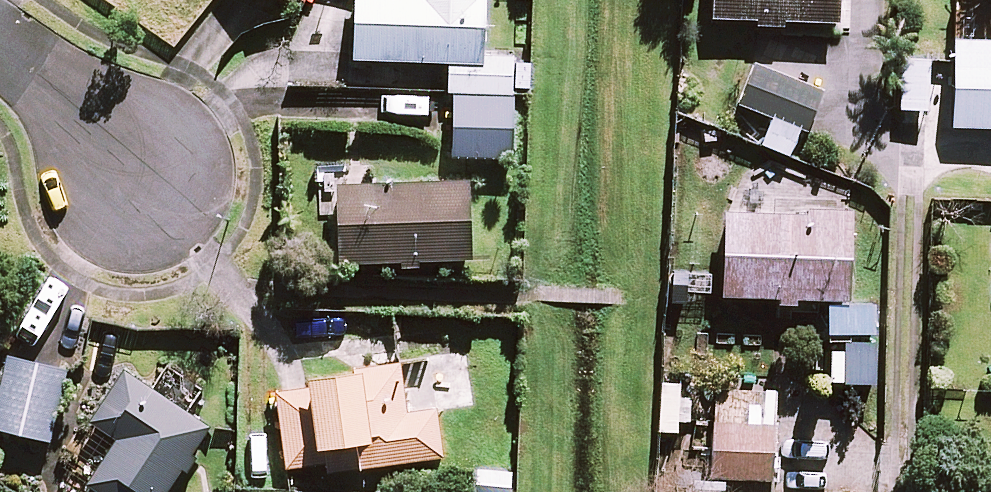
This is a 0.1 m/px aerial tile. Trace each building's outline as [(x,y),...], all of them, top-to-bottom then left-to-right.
[(292,8),(295,0),(273,0),(292,8)] [(356,64),(453,67),(453,58),(487,59),(489,0),(358,0),(356,64)] [(714,28),(760,29),(760,35),(789,36),(790,30),(843,32),(844,0),(715,0),(714,28)] [(956,46),(956,66),(954,135),(990,136),(990,47),(956,46)] [(456,97),(514,99),(515,60),(487,59),(453,58),(453,67),(452,96),(452,97),(456,97)] [(933,66),(904,65),(902,117),(931,118),(933,66)] [(760,68),(742,110),(810,138),(827,96),(760,68)] [(512,164),(514,99),(456,97),(454,162),(512,164)] [(468,266),(467,185),(340,187),(342,268),(404,267),(404,274),(420,273),(420,267),(468,266)] [(726,220),(723,305),(778,307),(778,313),(800,314),(800,308),(850,309),(853,217),(810,216),(809,223),(726,220)] [(10,358),(0,403),(0,432),(56,444),(70,376),(72,371),(10,358)] [(328,469),(330,478),(445,463),(432,369),(306,386),(307,394),(279,397),(289,474),(328,469)] [(123,372),(88,425),(117,444),(88,488),(93,491),(173,491),(185,475),(190,478),(201,461),(196,458),(213,432),(123,372)] [(774,487),(779,398),(719,395),(714,483),(774,487)]
